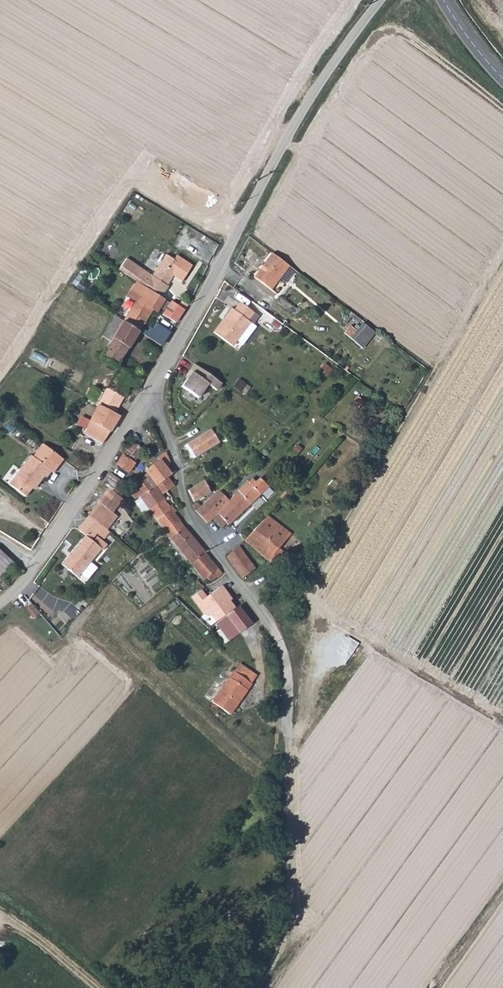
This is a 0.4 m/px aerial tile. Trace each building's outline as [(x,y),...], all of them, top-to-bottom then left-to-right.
[(144,288),(159,299),(167,287),(166,285),(172,275),(182,281),(192,265),(176,256),(174,261),(165,255),(152,277),(126,259),(118,271),(138,284),(144,288)] [(287,268),(270,255),(252,280),(269,292),(276,283),(287,268)] [(292,271),(287,268),(276,283),(281,287),(292,271)] [(123,322),(139,332),(152,311),(154,307),(159,299),(144,288),(138,284),(130,295),(137,300),(123,322)] [(162,314),(166,317),(176,324),(187,304),(176,297),(173,302),(170,300),(167,304),(163,313),(162,314)] [(159,299),(154,307),(157,309),(163,313),(167,304),(159,299)] [(230,306),(213,330),(231,344),(236,337),(249,320),(247,318),(253,310),(238,300),(233,308),(230,306)] [(103,335),(111,340),(113,338),(123,322),(116,318),(115,317),(103,335)] [(254,323),(249,320),(236,337),(241,341),(254,323)] [(113,338),(129,348),(139,332),(123,322),(113,338)] [(357,332),(352,339),(364,348),(376,332),(364,323),(357,332)] [(345,335),(352,339),(357,332),(350,327),(345,335)] [(100,357),(116,367),(129,348),(113,338),(111,340),(100,357)] [(197,397),(205,384),(215,390),(220,382),(190,363),(177,384),(197,397)] [(113,376),(131,386),(136,376),(121,368),(116,371),(113,376)] [(115,414),(131,386),(113,376),(106,388),(97,405),(115,414)] [(143,380),(136,376),(131,386),(139,390),(143,380)] [(115,414),(97,405),(83,434),(104,443),(118,415),(115,414)] [(193,439),(185,444),(194,458),(218,443),(210,429),(193,439)] [(135,460),(143,449),(132,440),(124,452),(135,460)] [(63,461),(42,445),(32,458),(31,457),(9,486),(25,498),(33,487),(36,489),(43,478),(45,480),(50,473),(53,475),(63,461)] [(148,475),(161,494),(170,487),(175,484),(168,475),(171,473),(166,467),(172,462),(166,450),(158,457),(158,459),(145,470),(148,475)] [(128,472),(135,462),(123,454),(116,464),(128,472)] [(103,484),(111,490),(118,478),(111,472),(103,484)] [(148,475),(132,487),(148,510),(163,498),(161,494),(148,475)] [(228,500),(241,512),(268,486),(260,477),(255,482),(252,478),(248,482),(247,480),(228,500)] [(189,491),(193,501),(207,494),(210,492),(203,479),(200,481),(200,482),(188,489),(189,491)] [(100,489),(104,493),(92,509),(107,520),(113,513),(113,511),(123,499),(111,490),(103,484),(100,489)] [(148,510),(165,532),(180,521),(171,509),(169,505),(174,501),(170,495),(173,492),(170,487),(161,494),(163,498),(148,510)] [(241,512),(228,500),(223,496),(217,490),(200,505),(197,500),(193,502),(191,505),(195,510),(200,516),(207,522),(212,518),(218,513),(226,523),(228,525),(241,512)] [(107,520),(92,509),(86,516),(101,528),(107,520)] [(226,523),(218,513),(212,518),(220,528),(226,523)] [(288,535),(289,536),(292,533),(268,515),(260,523),(253,530),(243,540),(267,559),(269,557),(274,562),(283,552),(278,548),(285,541),(284,540),(288,535)] [(101,528),(86,516),(76,529),(83,535),(60,564),(76,577),(100,549),(90,540),(101,528)] [(253,530),(260,523),(255,518),(252,522),(249,525),(253,530)] [(110,523),(107,520),(101,528),(105,531),(107,529),(106,528),(110,523)] [(184,526),(180,521),(165,532),(170,537),(184,526)] [(204,551),(184,526),(170,537),(190,562),(204,551)] [(241,578),(253,569),(238,547),(226,556),(241,578)] [(207,575),(212,572),(216,576),(221,572),(204,551),(190,562),(200,574),(203,579),(207,575)] [(0,563),(0,580),(6,586),(18,574),(11,567),(8,570),(0,563)] [(161,570),(165,575),(170,571),(166,566),(161,570)] [(223,584),(206,596),(202,591),(192,598),(205,616),(208,614),(215,624),(237,608),(231,600),(233,598),(223,584)] [(34,594),(21,608),(32,617),(39,609),(48,618),(53,611),(34,594)] [(228,640),(249,623),(237,607),(237,608),(215,624),(228,640)] [(252,684),(234,671),(213,702),(230,714),(252,684)]
